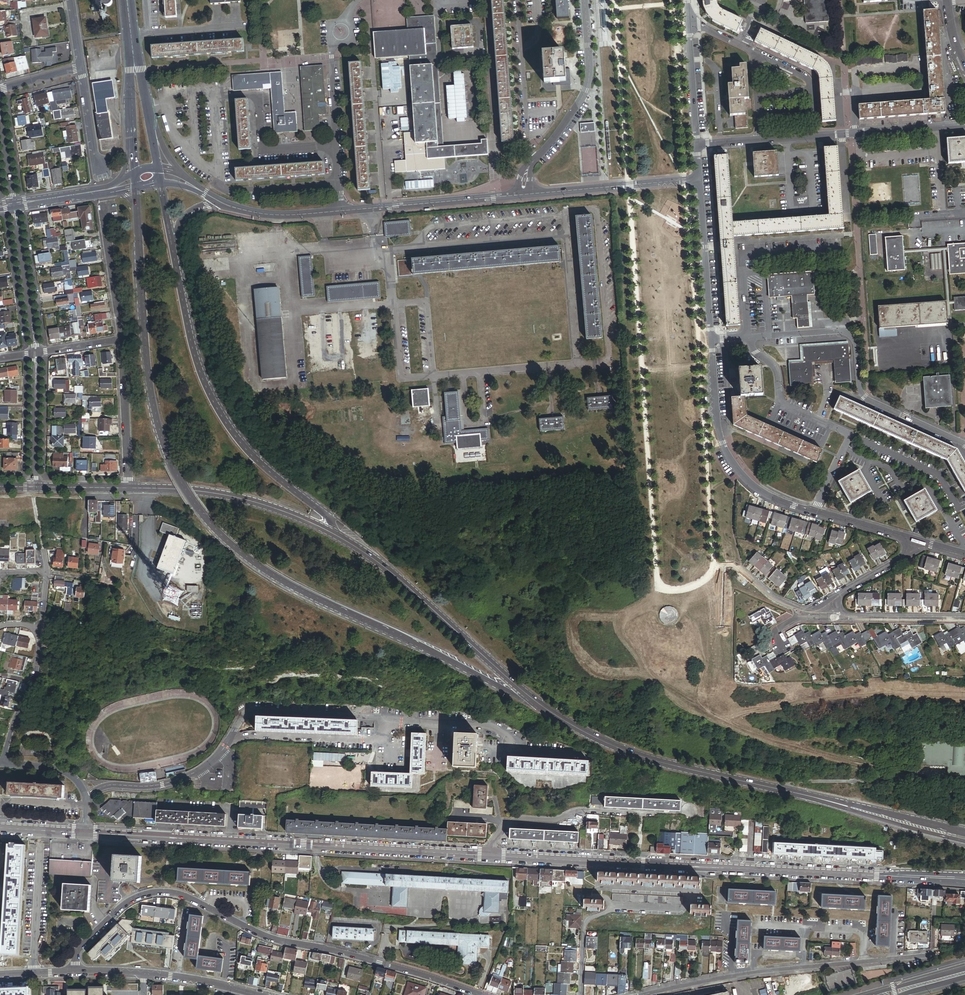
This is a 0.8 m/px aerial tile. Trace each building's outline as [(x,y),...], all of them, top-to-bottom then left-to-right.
[(94,12),(101,11),(100,2),(103,1),(103,3),(103,4),(104,5),(105,5),(105,6),(107,6),(108,6),(109,6),(110,6),(110,5),(111,4),(112,3),(112,2),(112,1),(112,0),(111,0),(92,0),(94,12)] [(166,19),(177,18),(175,0),(164,0),(166,19)] [(503,0),(491,0),(491,3),(490,4),(491,7),(492,7),(493,25),(492,25),(492,28),(493,28),(494,46),(493,46),(494,49),(495,49),(496,67),(495,67),(495,70),(496,70),(498,88),(497,88),(497,91),(498,91),(499,109),(498,109),(498,113),(500,113),(501,130),(500,130),(500,134),(501,133),(502,142),(514,141),(503,0)] [(557,19),(569,18),(567,0),(556,0),(556,3),(555,3),(555,6),(556,6),(557,19)] [(716,0),(702,0),(703,5),(703,8),(705,11),(707,15),(709,18),(712,21),(715,23),(737,33),(742,21),(724,12),(722,11),(721,11),(719,9),(718,7),(717,5),(716,4),(716,0)] [(806,24),(829,22),(827,0),(804,0),(806,24)] [(944,114),(937,11),(923,12),(929,101),(859,106),(860,120),(944,114)] [(406,18),(407,30),(424,29),(426,55),(409,56),(410,67),(432,65),(437,65),(434,16),(406,18)] [(48,36),(45,18),(33,20),(36,37),(48,36)] [(451,27),(452,50),(473,48),(472,26),(451,27)] [(407,30),(373,33),(375,59),(409,56),(426,55),(424,29),(407,30)] [(819,58),(760,30),(754,43),(765,48),(811,70),(812,70),(814,71),(815,72),(816,73),(817,74),(818,76),(818,78),(819,83),(820,94),(821,106),(822,122),(836,121),(833,77),(832,75),(831,70),(828,66),(827,64),(826,63),(824,61),(821,59),(819,58)] [(152,47),(153,59),(244,52),(243,40),(231,41),(230,40),(227,40),(227,41),(209,43),(209,41),(206,42),(206,43),(188,44),(188,43),(185,43),(185,44),(167,46),(167,44),(164,45),(164,46),(152,47)] [(14,54),(13,42),(2,43),(4,56),(14,54)] [(60,50),(59,44),(50,45),(50,48),(46,48),(46,45),(41,46),(41,49),(42,49),(43,52),(60,50)] [(41,54),(41,49),(41,46),(32,48),(33,63),(41,63),(41,62),(41,60),(46,60),(46,62),(55,61),(55,53),(41,54)] [(569,69),(565,70),(563,53),(542,54),(544,84),(553,83),(554,86),(570,85),(569,69)] [(904,62),(908,62),(908,55),(904,55),(904,54),(900,54),(900,55),(896,55),(897,56),(893,56),(889,56),(889,55),(885,56),(886,63),(889,63),(893,63),(893,64),(897,63),(901,63),(901,62),(904,62)] [(30,70),(26,56),(14,58),(14,63),(16,73),(30,70)] [(860,59),(856,59),(857,66),(860,66),(860,65),(864,65),(868,64),(868,65),(871,65),(875,65),(875,64),(879,64),(882,63),(882,56),(878,56),(878,57),(875,57),(875,58),(871,58),(871,57),(867,58),(867,57),(863,57),(863,58),(860,58),(860,59)] [(16,73),(14,63),(4,65),(6,74),(16,73)] [(349,64),(358,191),(370,190),(369,181),(371,181),(370,178),(369,178),(368,160),(369,160),(369,157),(367,157),(366,139),(368,139),(367,136),(366,136),(365,118),(366,118),(366,114),(364,115),(363,97),(365,97),(364,93),(363,93),(362,75),(363,75),(363,72),(361,72),(361,63),(349,64)] [(432,65),(410,67),(414,132),(415,144),(426,143),(437,142),(432,65)] [(441,114),(437,65),(432,65),(437,142),(426,143),(427,148),(440,147),(438,115),(441,114)] [(749,99),(746,65),(740,66),(740,69),(731,70),(732,85),(728,85),(730,116),(735,116),(735,129),(748,128),(747,115),(745,115),(744,100),(749,99)] [(300,67),(301,78),(302,87),(303,108),(305,131),(320,130),(319,115),(326,115),(323,66),(300,67)] [(281,73),(232,76),(233,92),(271,89),(274,134),(297,132),(296,113),(284,114),(281,73)] [(96,114),(109,112),(108,107),(107,100),(108,99),(116,98),(113,81),(106,82),(97,83),(92,84),(96,114)] [(49,100),(47,94),(35,97),(37,107),(50,104),(49,100)] [(49,100),(50,104),(53,103),(54,103),(54,102),(72,99),(71,94),(58,96),(54,97),(54,99),(49,100)] [(31,113),(28,102),(27,99),(22,101),(23,104),(24,107),(26,114),(31,113)] [(236,101),(239,150),(251,150),(250,137),(251,137),(251,134),(250,134),(249,116),(250,116),(249,113),(248,113),(247,100),(236,101)] [(61,113),(60,110),(56,111),(53,112),(54,120),(62,119),(62,118),(59,118),(58,114),(61,113)] [(61,114),(66,113),(65,110),(60,110),(61,113),(58,114),(59,118),(62,118),(61,114)] [(95,114),(99,140),(112,138),(109,112),(96,114),(95,114)] [(23,116),(17,117),(18,118),(19,126),(19,127),(27,125),(26,125),(25,117),(25,116),(23,116)] [(71,127),(70,122),(61,124),(62,128),(66,127),(68,144),(79,143),(76,126),(71,127)] [(580,124),(580,133),(594,133),(594,124),(580,124)] [(41,126),(39,126),(28,128),(30,138),(43,136),(41,126)] [(427,148),(426,143),(415,144),(414,132),(404,133),(406,172),(445,169),(444,158),(427,159),(427,148)] [(947,140),(949,164),(964,163),(964,138),(947,140)] [(31,146),(30,140),(22,141),(23,151),(32,150),(31,146)] [(443,147),(440,147),(427,148),(427,159),(444,158),(488,155),(487,140),(481,140),(481,144),(443,147)] [(726,327),(740,326),(734,237),(844,229),(838,148),(824,149),(829,216),(733,223),(728,156),(714,157),(726,327)] [(778,176),(777,153),(754,154),(755,178),(778,176)] [(44,154),(35,155),(25,157),(27,167),(38,166),(45,165),(45,170),(49,169),(48,168),(49,168),(48,164),(45,164),(44,154)] [(235,170),(236,182),(324,175),(324,163),(315,164),(315,162),(312,163),(312,164),(293,165),(293,164),(291,164),(291,165),(272,167),(272,165),(269,166),(269,167),(251,168),(251,167),(248,167),(248,169),(235,170)] [(49,169),(45,170),(42,170),(43,177),(50,176),(49,169)] [(62,184),(60,169),(52,170),(54,185),(62,184)] [(39,187),(38,178),(27,179),(29,189),(39,187)] [(90,207),(78,209),(79,212),(79,218),(80,219),(82,218),(84,231),(93,229),(90,207)] [(49,222),(48,214),(39,215),(33,216),(35,224),(35,227),(36,228),(41,227),(41,226),(41,225),(47,224),(47,222),(49,222)] [(576,218),(587,339),(601,338),(590,216),(576,218)] [(384,237),(410,236),(410,222),(384,222),(384,237)] [(55,229),(50,230),(51,231),(52,238),(58,237),(62,236),(61,233),(56,234),(56,232),(55,232),(55,229)] [(75,242),(73,229),(65,231),(66,243),(73,242),(75,242)] [(877,235),(870,235),(871,255),(878,255),(877,235)] [(44,248),(48,248),(47,240),(58,238),(58,237),(52,238),(49,238),(42,239),(44,248)] [(904,253),(903,237),(886,238),(888,272),(905,270),(904,253)] [(58,238),(47,240),(48,248),(55,247),(59,247),(58,238)] [(85,242),(85,240),(75,242),(73,242),(74,251),(86,249),(86,245),(85,242)] [(948,245),(950,275),(964,274),(964,244),(948,245)] [(412,260),(414,275),(560,262),(559,247),(412,260)] [(96,252),(90,253),(85,254),(87,262),(98,261),(96,252)] [(51,262),(50,253),(42,255),(39,255),(40,264),(51,262)] [(68,254),(64,254),(65,262),(55,263),(56,267),(66,266),(70,265),(70,264),(68,254)] [(940,254),(930,255),(931,271),(942,269),(940,254)] [(299,258),(303,297),(314,296),(311,257),(299,258)] [(90,274),(88,266),(77,268),(79,276),(83,276),(89,275),(90,274)] [(62,272),(62,268),(51,269),(53,278),(65,276),(64,272),(62,272)] [(814,295),(813,272),(768,275),(770,298),(792,296),(794,319),(793,319),(797,319),(798,329),(809,328),(807,295),(814,295)] [(102,286),(101,276),(100,277),(93,278),(92,278),(93,281),(93,284),(94,287),(102,286)] [(0,280),(0,288),(9,287),(7,279),(0,280)] [(74,289),(73,286),(71,286),(71,285),(69,285),(68,280),(65,281),(65,284),(65,286),(65,291),(66,295),(68,294),(70,294),(74,293),(74,289)] [(327,287),(328,302),(380,298),(378,283),(327,287)] [(55,284),(44,285),(45,293),(56,292),(55,284)] [(255,290),(263,380),(286,378),(278,288),(255,290)] [(92,292),(81,293),(81,294),(82,299),(82,301),(93,300),(92,292)] [(955,298),(956,311),(964,310),(964,297),(955,298)] [(899,338),(898,328),(948,324),(946,302),(878,307),(881,340),(899,338)] [(0,309),(0,311),(0,313),(0,320),(1,324),(11,323),(9,311),(7,312),(6,308),(0,309)] [(74,318),(78,317),(77,311),(77,310),(69,311),(70,315),(74,315),(74,318)] [(79,327),(79,322),(70,324),(70,327),(70,328),(74,327),(75,333),(71,334),(72,337),(81,336),(79,327)] [(104,326),(103,322),(96,324),(97,333),(105,331),(104,328),(106,328),(105,326),(104,326)] [(97,333),(96,324),(88,325),(89,326),(90,333),(90,334),(97,333)] [(70,327),(59,328),(59,329),(60,339),(72,337),(71,334),(70,328),(70,327)] [(60,339),(59,329),(49,330),(51,340),(60,339)] [(7,338),(6,338),(5,333),(0,333),(0,349),(9,348),(8,347),(7,338)] [(10,338),(7,338),(8,347),(18,345),(16,337),(10,338)] [(851,382),(848,345),(804,348),(805,363),(790,364),(791,386),(813,385),(812,362),(834,361),(836,383),(851,382)] [(111,352),(102,353),(104,365),(112,364),(111,352)] [(95,355),(86,356),(87,367),(96,366),(95,355)] [(83,367),(82,356),(69,356),(69,363),(70,363),(73,363),(73,365),(73,376),(80,376),(80,367),(83,367)] [(68,369),(66,359),(56,360),(58,370),(64,369),(68,369)] [(17,367),(7,368),(9,377),(18,375),(17,367)] [(7,368),(0,370),(0,378),(9,377),(7,368)] [(741,397),(745,397),(749,397),(749,396),(755,396),(763,396),(761,368),(753,369),(746,370),(746,369),(738,370),(741,397)] [(952,407),(950,376),(924,378),(926,409),(952,407)] [(70,393),(69,380),(55,381),(55,389),(65,389),(65,393),(70,393)] [(112,380),(101,380),(101,389),(112,388),(112,380)] [(412,391),(413,407),(429,406),(428,389),(412,391)] [(11,390),(8,390),(5,390),(5,403),(16,403),(16,390),(11,390)] [(458,449),(481,447),(481,440),(488,439),(488,429),(461,432),(458,393),(452,393),(445,394),(447,417),(444,418),(446,443),(457,442),(458,449)] [(70,395),(65,395),(65,403),(76,403),(76,395),(70,395)] [(87,396),(83,396),(83,400),(83,408),(86,408),(86,400),(90,400),(90,406),(89,406),(89,410),(93,410),(93,409),(93,407),(101,407),(101,398),(90,398),(90,396),(87,396)] [(588,399),(589,410),(612,408),(611,396),(588,399)] [(747,416),(745,397),(741,397),(731,398),(734,426),(817,463),(822,450),(764,424),(747,416)] [(840,397),(834,409),(947,461),(964,493),(964,465),(956,450),(840,397)] [(66,409),(55,409),(55,417),(66,417),(66,409)] [(8,411),(1,411),(0,411),(0,419),(8,419),(9,411),(8,411)] [(540,420),(541,431),(564,429),(563,418),(540,420)] [(99,419),(99,432),(110,432),(110,426),(112,426),(112,419),(99,419)] [(13,435),(17,435),(17,424),(8,424),(8,429),(8,434),(8,435),(13,435)] [(65,425),(65,429),(65,434),(76,434),(76,425),(65,425)] [(53,427),(53,437),(62,437),(62,434),(62,429),(62,427),(53,427)] [(62,437),(53,437),(53,447),(64,447),(64,437),(62,437)] [(97,450),(97,438),(84,437),(84,450),(97,450)] [(0,440),(0,448),(9,448),(9,440),(0,440)] [(64,453),(54,453),(54,467),(68,467),(68,457),(64,456),(64,453)] [(17,459),(4,459),(4,470),(17,470),(17,459)] [(89,461),(77,461),(76,471),(88,471),(89,461)] [(106,465),(106,471),(106,472),(115,472),(115,471),(115,468),(115,462),(106,462),(106,465)] [(871,492),(859,471),(839,482),(851,503),(871,492)] [(936,511),(924,490),(904,502),(916,523),(936,511)] [(97,513),(98,501),(89,501),(89,513),(97,513)] [(114,506),(104,506),(104,517),(114,518),(114,506)] [(746,518),(753,520),(756,508),(748,506),(747,511),(748,512),(747,512),(746,518)] [(756,508),(753,520),(760,522),(763,510),(756,508)] [(763,510),(760,522),(766,523),(768,518),(769,518),(771,512),(763,510)] [(778,527),(781,515),(773,513),(772,519),(773,519),(771,525),(778,527)] [(127,516),(119,515),(119,531),(127,531),(127,516)] [(788,524),(790,518),(781,515),(778,527),(784,529),(786,523),(788,524)] [(799,521),(790,518),(788,524),(790,524),(789,530),(795,532),(799,521)] [(809,524),(799,521),(795,532),(806,535),(809,524)] [(170,536),(157,569),(174,575),(186,542),(175,538),(179,529),(163,523),(160,532),(170,536)] [(818,528),(818,526),(811,524),(810,529),(811,530),(809,536),(815,537),(818,528)] [(815,537),(815,539),(822,541),(823,535),(824,535),(826,530),(818,528),(815,537)] [(829,543),(835,544),(835,543),(838,533),(831,531),(829,537),(830,537),(829,543)] [(846,534),(839,532),(838,533),(835,543),(842,545),(844,540),(845,540),(846,534)] [(99,545),(90,544),(89,554),(98,555),(99,545)] [(880,557),(887,554),(884,549),(883,549),(880,544),(874,547),(880,557)] [(874,547),(874,546),(868,550),(870,555),(872,561),(880,557),(874,547)] [(4,562),(4,560),(10,560),(11,548),(0,548),(0,562),(4,562)] [(36,549),(28,549),(28,553),(28,563),(36,563),(36,549)] [(125,550),(114,549),(112,561),(123,563),(125,550)] [(57,550),(57,553),(57,555),(55,555),(55,558),(64,559),(65,550),(57,550)] [(28,563),(28,553),(19,553),(19,563),(28,563)] [(755,566),(762,558),(757,553),(753,558),(752,557),(748,561),(755,566)] [(860,554),(855,558),(855,559),(860,568),(866,565),(860,554)] [(63,567),(64,559),(55,558),(54,566),(63,567)] [(72,558),(71,558),(69,558),(69,564),(68,568),(78,569),(79,559),(72,558)] [(768,562),(762,558),(755,566),(760,571),(768,562)] [(934,560),(926,558),(925,561),(922,560),(920,568),(930,571),(934,560)] [(854,572),(861,569),(860,568),(855,559),(849,562),(854,572)] [(941,562),(934,560),(930,571),(937,573),(939,567),(940,567),(941,562)] [(773,567),(768,562),(760,571),(766,576),(770,572),(769,571),(773,567)] [(844,564),(838,567),(839,568),(844,577),(850,574),(844,564)] [(952,577),(955,566),(947,564),(946,569),(947,569),(945,575),(952,577)] [(963,568),(955,566),(952,577),(958,579),(960,573),(961,574),(963,568)] [(838,581),(844,578),(844,577),(839,568),(833,571),(838,581)] [(774,583),(782,574),(776,570),(773,574),(772,574),(768,578),(774,583)] [(828,573),(821,576),(822,577),(827,586),(833,583),(828,573)] [(787,579),(782,574),(774,583),(780,588),(784,584),(783,583),(787,579)] [(26,587),(26,578),(15,577),(15,581),(17,581),(19,581),(19,585),(20,585),(20,587),(26,587)] [(822,590),(828,587),(827,586),(822,577),(816,580),(820,588),(822,590)] [(811,582),(805,585),(806,586),(811,595),(817,592),(816,591),(817,590),(816,588),(815,589),(811,582)] [(805,600),(812,596),(811,595),(806,586),(800,590),(804,596),(802,597),(803,598),(804,597),(805,600)] [(85,589),(77,588),(76,597),(84,597),(85,589)] [(922,601),(922,606),(932,606),(932,595),(929,595),(929,590),(925,590),(925,601),(922,601)] [(895,606),(895,594),(888,594),(888,600),(887,600),(887,603),(885,603),(885,606),(895,606)] [(913,606),(913,595),(907,594),(906,601),(904,601),(904,606),(913,606)] [(920,601),(920,595),(913,595),(913,606),(922,606),(922,601),(920,601)] [(9,609),(9,600),(5,599),(0,599),(0,608),(9,609)] [(9,600),(9,609),(18,609),(19,600),(9,600)] [(40,601),(27,601),(27,610),(39,610),(40,601)] [(192,604),(191,615),(202,615),(203,604),(192,604)] [(775,620),(770,611),(766,613),(764,609),(750,617),(753,622),(760,617),(765,625),(775,620)] [(765,626),(766,629),(777,623),(775,620),(765,625),(765,626)] [(873,628),(868,631),(872,637),(873,639),(874,639),(877,637),(873,628)] [(812,636),(810,632),(805,635),(803,631),(795,636),(796,639),(798,642),(800,645),(808,641),(811,646),(816,644),(812,636)] [(828,636),(826,632),(821,635),(820,632),(812,636),(816,644),(817,646),(825,641),(829,649),(834,646),(828,636)] [(846,637),(843,632),(839,635),(837,632),(828,636),(834,646),(842,641),(846,649),(851,646),(846,637)] [(865,641),(861,635),(860,633),(856,635),(854,632),(853,632),(846,637),(851,646),(859,642),(862,647),(867,644),(865,641)] [(897,639),(893,633),(888,635),(886,632),(877,637),(874,639),(879,649),(892,642),(896,650),(901,647),(900,645),(897,639)] [(911,632),(904,635),(900,637),(897,639),(900,645),(908,641),(912,649),(922,643),(916,634),(913,636),(911,632)] [(953,639),(949,633),(945,636),(943,632),(935,637),(940,647),(948,642),(951,647),(956,645),(955,644),(954,642),(953,639)] [(959,635),(956,637),(954,639),(953,639),(954,642),(955,644),(963,640),(964,643),(964,632),(959,635)] [(17,645),(20,636),(6,633),(4,643),(17,646),(17,645)] [(31,639),(20,636),(17,645),(29,648),(31,639)] [(963,640),(955,644),(956,645),(961,654),(964,651),(964,643),(963,640)] [(770,662),(773,667),(781,663),(785,671),(795,665),(790,657),(787,659),(784,654),(777,659),(770,662)] [(765,665),(770,673),(775,670),(773,667),(770,662),(768,659),(767,656),(762,659),(760,655),(752,660),(758,670),(765,665)] [(22,669),(24,660),(14,657),(12,666),(22,669)] [(747,664),(752,672),(756,669),(752,661),(747,664)] [(7,690),(10,691),(15,693),(18,685),(9,682),(7,688),(7,690)] [(28,687),(27,683),(22,682),(19,689),(25,692),(28,687)] [(11,697),(2,695),(1,699),(0,704),(9,706),(10,702),(11,697)] [(357,721),(257,717),(257,731),(357,735),(357,721)] [(410,774),(412,774),(424,774),(426,734),(412,733),(410,774)] [(477,735),(454,734),(453,767),(475,768),(477,735)] [(921,742),(920,767),(948,768),(948,776),(964,776),(964,743),(921,742)] [(507,770),(589,775),(589,761),(508,756),(507,770)] [(411,788),(412,774),(410,774),(372,772),(371,786),(411,788)] [(157,773),(140,774),(141,783),(157,781),(157,773)] [(12,798),(60,800),(64,800),(64,787),(8,785),(8,798),(12,798)] [(474,785),(473,801),(472,808),(486,809),(486,807),(488,786),(474,785)] [(605,798),(592,797),(591,805),(605,805),(605,808),(679,812),(680,801),(605,797),(605,798)] [(110,800),(101,808),(105,812),(105,811),(108,815),(109,814),(112,817),(113,816),(118,821),(121,817),(124,820),(128,820),(134,814),(135,808),(135,804),(133,801),(130,801),(128,802),(127,801),(123,801),(122,802),(120,801),(110,800)] [(472,808),(473,801),(454,800),(453,808),(470,809),(469,813),(492,815),(493,807),(486,807),(486,809),(472,808)] [(267,802),(240,801),(239,814),(251,814),(254,815),(263,815),(263,816),(263,823),(266,823),(267,802)] [(157,811),(157,803),(135,802),(135,804),(135,808),(134,814),(134,818),(157,819),(157,811)] [(721,826),(721,815),(721,810),(710,809),(709,829),(716,829),(716,825),(721,826)] [(157,819),(156,823),(225,827),(226,815),(157,811),(157,819)] [(262,829),(263,823),(263,816),(254,816),(254,815),(251,814),(251,815),(239,815),(238,828),(262,829)] [(739,826),(740,816),(737,815),(724,815),(724,825),(733,826),(739,826)] [(745,819),(740,819),(739,852),(747,852),(748,820),(745,819)] [(593,823),(586,823),(586,829),(591,829),(591,828),(598,829),(598,821),(594,820),(593,823)] [(761,853),(763,820),(756,820),(754,852),(761,853)] [(447,830),(438,830),(436,830),(418,828),(417,828),(398,827),(397,827),(378,826),(377,826),(359,825),(357,825),(339,824),(337,824),(319,823),(317,823),(299,821),(297,821),(288,821),(287,833),(447,842),(447,836),(447,830)] [(448,822),(447,830),(447,836),(486,838),(486,824),(448,822)] [(541,841),(541,831),(510,829),(509,839),(513,840),(517,840),(532,841),(536,841),(541,841)] [(552,831),(541,831),(541,841),(551,842),(552,842),(552,831)] [(579,833),(552,831),(552,842),(555,842),(570,842),(574,843),(578,843),(579,833)] [(708,840),(709,834),(682,832),(682,834),(681,855),(707,856),(708,853),(708,840)] [(662,833),(657,833),(656,853),(680,854),(681,834),(670,833),(662,833)] [(609,845),(627,846),(627,835),(610,834),(610,835),(609,840),(609,845)] [(721,841),(708,840),(708,853),(720,854),(721,841)] [(815,845),(774,843),(774,853),(777,854),(781,854),(796,855),(800,855),(820,856),(827,856),(848,857),(851,858),(866,858),(870,859),(875,859),(875,858),(875,853),(875,849),(817,846),(818,844),(815,844),(815,845)] [(10,844),(8,844),(2,954),(19,955),(25,845),(15,845),(10,844)] [(92,854),(91,872),(96,879),(98,881),(99,854),(92,854)] [(99,854),(98,881),(97,903),(107,904),(107,901),(109,880),(110,855),(99,854)] [(141,856),(110,855),(109,880),(107,901),(107,904),(116,904),(121,900),(121,898),(121,897),(120,896),(119,894),(118,893),(118,892),(118,890),(118,889),(119,888),(120,887),(128,888),(130,884),(140,885),(141,856)] [(312,856),(299,855),(299,862),(298,868),(311,869),(312,856)] [(49,875),(50,875),(90,877),(91,872),(91,862),(50,860),(49,861),(49,875)] [(286,861),(273,860),(272,872),(285,873),(286,861)] [(298,868),(299,862),(286,861),(285,873),(298,873),(298,868)] [(221,870),(178,868),(178,881),(250,885),(250,875),(251,875),(251,872),(250,872),(250,871),(221,870)] [(528,869),(517,868),(516,879),(527,880),(528,869)] [(540,880),(541,869),(528,869),(527,880),(533,880),(540,880)] [(541,869),(540,880),(552,881),(553,870),(541,869)] [(553,870),(552,881),(559,881),(565,881),(565,876),(566,871),(553,870)] [(446,890),(448,890),(486,892),(482,895),(485,899),(485,905),(485,913),(492,913),(499,913),(500,902),(500,893),(508,893),(508,892),(508,882),(342,872),(341,883),(371,885),(393,887),(392,907),(407,908),(409,887),(446,890)] [(618,874),(597,873),(597,879),(600,879),(600,882),(601,882),(601,884),(613,884),(613,882),(617,883),(618,874)] [(638,875),(618,874),(617,883),(621,883),(621,885),(634,886),(634,883),(638,884),(638,875)] [(658,885),(659,876),(638,875),(638,884),(642,884),(642,886),(654,887),(654,884),(658,885)] [(678,886),(679,876),(659,876),(658,885),(662,885),(662,887),(674,888),(675,886),(678,886)] [(699,877),(679,876),(678,886),(682,886),(682,888),(694,889),(695,887),(699,887),(699,877)] [(800,883),(788,883),(787,891),(800,892),(800,883)] [(800,892),(810,892),(811,884),(800,883),(800,892)] [(90,886),(64,884),(62,910),(89,912),(90,886)] [(775,892),(728,889),(728,903),(774,905),(775,892)] [(865,897),(822,894),(821,908),(864,910),(865,901),(866,901),(866,898),(865,898),(865,897)] [(950,895),(946,895),(945,901),(953,901),(953,904),(959,904),(959,895),(954,895),(951,895),(950,895)] [(891,897),(878,896),(876,946),(889,947),(891,897)] [(279,898),(271,897),(270,899),(268,899),(266,906),(269,906),(269,907),(278,909),(279,898)] [(297,900),(284,898),(282,906),(295,909),(297,900)] [(604,900),(583,899),(583,908),(587,908),(587,911),(600,911),(600,909),(604,909),(604,900)] [(294,913),(306,915),(309,902),(297,900),(295,909),(294,913)] [(319,914),(322,901),(318,901),(317,908),(316,908),(317,903),(312,902),(310,912),(314,913),(319,914)] [(332,905),(323,903),(322,910),(327,911),(326,916),(330,917),(332,905)] [(492,913),(485,913),(485,905),(481,908),(480,909),(480,910),(479,912),(479,913),(478,914),(479,914),(480,916),(481,916),(483,916),(484,917),(485,917),(487,916),(492,913)] [(711,906),(690,905),(689,914),(694,914),(694,916),(706,917),(706,915),(710,915),(711,906)] [(155,917),(156,907),(143,906),(142,915),(155,917)] [(170,909),(156,907),(155,917),(169,919),(169,912),(170,909)] [(204,916),(191,914),(185,958),(198,960),(197,969),(222,972),(224,959),(199,956),(204,916)] [(581,928),(581,916),(575,915),(570,915),(570,921),(570,926),(570,928),(581,928)] [(172,950),(174,936),(132,930),(133,928),(129,924),(134,921),(122,919),(120,922),(125,927),(123,929),(118,924),(115,921),(109,927),(112,930),(108,933),(105,930),(99,936),(102,939),(89,952),(93,957),(93,956),(95,958),(96,959),(101,954),(106,960),(107,959),(110,956),(116,950),(120,946),(120,947),(126,941),(131,942),(131,943),(136,944),(136,942),(141,943),(141,944),(147,945),(147,944),(152,944),(151,946),(157,947),(157,945),(162,946),(167,947),(167,948),(167,949),(172,950)] [(750,921),(737,920),(735,964),(748,965),(750,921)] [(345,922),(342,921),(334,921),(333,932),(341,933),(344,933),(360,935),(362,935),(374,936),(374,928),(375,928),(376,926),(375,926),(375,924),(363,923),(361,923),(345,922)] [(954,925),(941,925),(941,929),(941,931),(941,936),(942,936),(954,936),(954,925)] [(277,934),(284,936),(285,929),(278,928),(277,934)] [(928,938),(928,935),(927,935),(927,931),(909,931),(909,932),(909,938),(909,943),(918,943),(923,943),(927,943),(927,938),(928,938)] [(407,944),(410,944),(458,946),(458,965),(476,966),(477,947),(489,948),(489,937),(399,932),(399,943),(400,943),(407,944)] [(598,948),(598,936),(587,936),(586,948),(598,948)] [(800,939),(764,937),(763,950),(800,952),(800,939)] [(631,940),(620,939),(620,953),(621,955),(624,956),(625,954),(627,954),(627,950),(631,950),(631,940)] [(644,948),(645,939),(636,939),(636,948),(644,948)] [(665,949),(665,940),(657,939),(657,949),(665,949)] [(673,940),(665,940),(665,949),(673,949),(673,940)] [(687,950),(688,941),(680,940),(679,949),(678,949),(678,951),(684,952),(684,950),(687,950)] [(696,941),(688,941),(687,950),(687,952),(696,953),(697,947),(695,947),(696,941)] [(710,951),(710,942),(702,941),(702,951),(710,951)] [(262,954),(271,956),(272,952),(273,949),(267,948),(267,946),(265,946),(265,947),(263,947),(262,954)] [(286,954),(287,948),(286,948),(284,954),(284,958),(296,960),(297,956),(286,954)] [(566,985),(570,985),(570,973),(573,974),(574,962),(577,962),(578,951),(565,950),(565,962),(561,962),(561,973),(558,973),(558,984),(554,984),(554,994),(566,994),(566,985)] [(284,954),(272,952),(271,956),(270,961),(283,963),(284,958),(284,954)] [(319,954),(309,952),(308,959),(321,961),(322,954),(319,954)] [(331,956),(322,954),(321,961),(323,962),(330,963),(331,956)] [(296,961),(293,972),(305,975),(307,964),(296,961)] [(347,978),(361,981),(363,971),(350,968),(347,978)] [(387,970),(377,968),(376,973),(380,975),(380,976),(385,977),(387,970)] [(397,973),(387,970),(385,977),(385,979),(389,980),(395,982),(397,973)] [(279,982),(281,973),(275,972),(274,976),(270,975),(269,975),(268,980),(270,980),(279,982)] [(596,986),(596,975),(596,974),(585,974),(584,985),(596,986)] [(607,986),(608,975),(596,975),(596,986),(607,986)] [(619,976),(608,975),(607,986),(618,987),(619,976)] [(496,994),(498,989),(501,980),(496,978),(493,977),(489,985),(494,987),(492,993),(496,994)] [(501,980),(498,989),(502,990),(508,993),(512,983),(502,979),(501,980)] [(65,994),(108,994),(108,991),(139,991),(139,983),(113,983),(113,985),(108,985),(108,989),(105,989),(105,982),(90,982),(90,990),(87,990),(87,984),(68,985),(68,990),(65,990),(65,994)] [(426,988),(409,983),(405,994),(424,994),(426,988)] [(163,985),(153,985),(153,994),(163,994),(163,985)] [(65,990),(65,987),(43,987),(43,994),(65,994),(65,990)]
